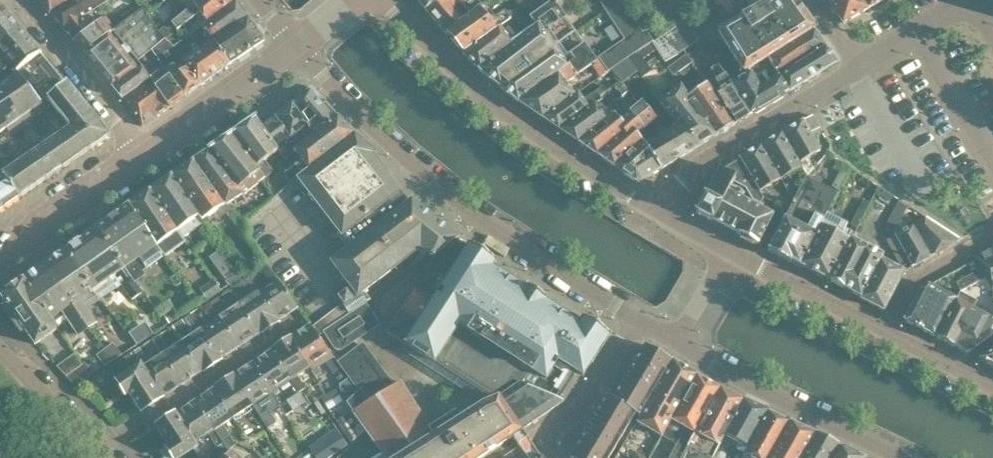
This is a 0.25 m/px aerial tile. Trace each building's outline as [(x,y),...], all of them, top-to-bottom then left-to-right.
[(51,14),(73,0),(38,0),(51,14)] [(51,14),(63,28),(87,13),(97,6),(109,0),(73,0),(51,14)] [(87,13),(63,28),(74,40),(94,25),(88,19),(109,5),(107,2),(110,1),(109,0),(97,6),(87,13)] [(159,32),(173,48),(180,43),(173,33),(178,30),(198,13),(205,20),(206,19),(208,22),(236,2),(234,0),(201,0),(171,22),(159,32)] [(183,4),(174,10),(169,19),(171,22),(201,0),(181,0),(183,4)] [(426,9),(438,0),(417,0),(426,9)] [(426,9),(447,34),(471,15),(458,0),(438,0),(426,9)] [(447,34),(463,53),(501,25),(509,19),(511,17),(506,11),(495,18),(490,12),(500,4),(497,0),(490,0),(484,5),(482,6),(471,15),(447,34)] [(471,15),(482,6),(478,0),(458,0),(471,15)] [(620,0),(599,0),(625,39),(598,57),(600,59),(596,62),(592,65),(593,66),(601,60),(609,72),(613,70),(629,59),(652,43),(653,43),(652,42),(646,33),(643,35),(620,0)] [(714,4),(723,19),(734,13),(725,0),(720,0),(714,4)] [(738,20),(717,32),(743,70),(744,73),(748,71),(813,28),(812,28),(792,0),(771,0),(738,20)] [(836,11),(854,0),(828,0),(836,11)] [(836,11),(844,23),(870,8),(865,0),(854,0),(836,11)] [(10,13),(0,2),(0,22),(10,13)] [(143,9),(116,28),(113,30),(138,59),(152,50),(161,64),(155,68),(159,73),(165,68),(167,71),(182,59),(183,61),(211,40),(229,65),(264,40),(248,18),(236,2),(208,22),(180,43),(173,48),(159,32),(143,9)] [(522,34),(514,41),(479,69),(519,102),(571,65),(577,75),(592,65),(596,62),(564,18),(553,3),(532,17),(537,24),(522,35),(522,34)] [(0,22),(0,44),(21,26),(10,13),(0,22)] [(95,27),(94,25),(74,40),(84,52),(113,30),(116,28),(106,17),(95,27)] [(509,19),(501,25),(463,53),(479,69),(514,41),(522,34),(509,19)] [(692,30),(686,20),(685,20),(664,34),(679,55),(690,46),(684,35),(692,30)] [(1,51),(6,57),(7,58),(31,38),(21,26),(0,44),(0,52),(1,51)] [(814,29),(813,28),(748,71),(751,75),(756,72),(766,75),(782,64),(784,67),(789,64),(792,69),(826,47),(814,30),(814,29)] [(113,30),(84,52),(113,88),(142,67),(144,66),(138,59),(113,30)] [(699,40),(692,30),(684,35),(690,46),(699,40)] [(664,34),(652,42),(653,43),(652,43),(665,63),(679,55),(664,34)] [(6,57),(0,62),(0,73),(11,64),(17,71),(41,51),(41,50),(31,38),(7,58),(6,57)] [(211,40),(183,61),(201,85),(229,65),(211,40)] [(756,72),(751,75),(759,90),(780,76),(791,91),(837,63),(826,47),(792,69),(789,64),(784,67),(782,64),(766,75),(756,72)] [(692,62),(687,53),(666,65),(672,73),(692,62)] [(713,53),(706,57),(713,68),(710,70),(723,88),(713,94),(734,125),(753,114),(729,81),(718,64),(720,63),(713,53)] [(201,85),(183,61),(182,59),(167,71),(185,96),(201,85)] [(636,69),(629,59),(613,70),(621,81),(636,69)] [(601,77),(609,72),(601,60),(593,66),(601,77)] [(578,76),(577,75),(571,65),(519,102),(542,117),(578,93),(577,91),(574,93),(567,84),(578,76)] [(142,67),(113,88),(123,99),(124,98),(137,88),(149,79),(159,73),(155,68),(147,74),(142,67)] [(165,68),(159,73),(149,79),(170,107),(185,96),(167,71),(165,68)] [(744,73),(743,70),(741,74),(729,81),(753,114),(785,95),(790,92),(789,92),(791,91),(780,76),(759,90),(751,75),(748,71),(744,73)] [(43,103),(23,79),(24,78),(20,73),(0,87),(0,132),(43,103)] [(170,107),(149,79),(137,88),(158,116),(170,107)] [(109,135),(67,82),(48,97),(72,127),(89,149),(109,135)] [(698,89),(688,97),(716,136),(734,125),(713,94),(705,83),(698,89)] [(578,93),(542,117),(560,129),(595,105),(604,99),(601,96),(608,91),(604,85),(584,100),(578,93)] [(312,87),(293,102),(316,133),(337,116),(312,87)] [(137,88),(124,98),(143,126),(158,116),(137,88)] [(716,136),(688,97),(680,89),(675,91),(659,104),(678,124),(698,147),(716,136)] [(621,98),(617,101),(623,107),(579,142),(597,154),(649,111),(643,103),(632,111),(621,98)] [(602,112),(595,105),(560,129),(579,142),(623,107),(617,101),(602,112)] [(316,133),(293,102),(286,108),(284,107),(278,112),(278,114),(276,116),(289,136),(288,137),(285,139),(289,144),(304,135),(308,140),(316,133)] [(655,119),(649,111),(597,154),(615,166),(653,132),(656,129),(660,126),(655,119)] [(820,128),(813,115),(804,121),(811,133),(820,128)] [(276,116),(262,127),(276,146),(281,142),(285,139),(288,137),(289,136),(276,116)] [(337,116),(316,133),(308,140),(294,151),(300,161),(285,175),(291,184),(296,180),(299,178),(353,133),(337,116)] [(276,146),(262,127),(255,117),(231,134),(260,173),(262,172),(258,167),(280,152),(276,146)] [(811,133),(804,121),(804,120),(783,132),(802,167),(807,174),(815,167),(809,158),(819,152),(823,159),(828,154),(821,150),(821,149),(811,133)] [(660,126),(656,129),(661,136),(647,147),(661,169),(698,147),(678,124),(669,130),(665,124),(661,127),(660,126)] [(72,127),(41,148),(41,150),(42,149),(58,171),(62,169),(61,168),(89,149),(72,127)] [(661,136),(656,129),(653,132),(615,166),(637,181),(637,182),(641,182),(641,181),(661,169),(647,147),(661,136)] [(783,132),(761,145),(782,179),(790,192),(798,187),(790,174),(802,167),(807,174),(802,167),(783,132)] [(299,178),(296,180),(342,239),(344,237),(351,246),(409,203),(400,191),(372,155),(375,152),(353,133),(299,178)] [(260,173),(231,134),(209,149),(210,150),(243,195),(259,183),(254,178),(260,173)] [(291,155),(281,142),(276,146),(280,152),(285,160),(291,155)] [(782,179),(761,145),(740,158),(748,171),(764,197),(776,203),(781,194),(768,187),(782,179)] [(243,195),(210,150),(194,161),(224,206),(226,208),(229,206),(228,206),(243,195)] [(47,179),(51,176),(35,154),(36,153),(36,152),(2,175),(19,197),(47,178),(47,179)] [(706,197),(705,196),(696,212),(712,221),(713,219),(739,233),(738,234),(742,236),(741,237),(754,243),(757,244),(773,216),(738,198),(741,192),(731,186),(733,183),(744,188),(751,200),(759,204),(762,198),(776,204),(776,203),(764,197),(748,171),(740,158),(721,170),(706,197)] [(194,161),(172,176),(203,222),(217,211),(221,218),(232,210),(229,206),(226,208),(224,206),(194,161)] [(4,208),(4,207),(19,197),(2,175),(0,172),(0,210),(4,208)] [(172,176),(151,191),(184,238),(204,223),(203,222),(172,176)] [(777,232),(768,250),(791,262),(792,260),(800,264),(827,212),(838,192),(806,176),(795,197),(789,209),(785,216),(777,232)] [(184,238),(151,191),(129,206),(156,245),(165,256),(186,241),(184,238)] [(866,199),(852,225),(858,229),(872,202),(866,199)] [(343,303),(313,328),(317,334),(366,303),(362,296),(422,250),(432,258),(456,238),(458,237),(412,200),(409,203),(351,246),(330,262),(354,294),(352,296),(347,290),(338,297),(343,303)] [(156,245),(129,206),(129,205),(97,228),(124,267),(131,277),(135,283),(146,276),(143,271),(165,256),(156,245)] [(848,223),(827,212),(800,264),(830,280),(853,238),(855,233),(846,228),(848,223)] [(901,220),(891,215),(886,226),(896,230),(897,229),(896,228),(901,220)] [(961,239),(927,217),(915,224),(931,256),(961,239)] [(897,229),(896,230),(896,231),(895,234),(899,242),(903,249),(913,266),(931,256),(915,224),(914,223),(904,229),(899,231),(897,229)] [(70,247),(65,251),(99,299),(100,299),(122,283),(125,282),(120,275),(116,277),(114,274),(124,267),(97,228),(80,240),(79,241),(75,240),(70,244),(70,247)] [(853,238),(830,280),(831,280),(831,281),(861,297),(880,260),(883,254),(877,251),(879,247),(869,242),(867,246),(853,238)] [(338,363),(353,385),(358,392),(347,404),(385,457),(497,457),(519,444),(529,457),(539,457),(541,456),(522,430),(563,401),(580,375),(583,377),(592,362),(593,362),(610,335),(584,318),(580,324),(545,301),(546,300),(545,299),(528,288),(527,290),(492,267),(496,261),(469,244),(459,261),(434,299),(416,288),(402,311),(400,310),(386,333),(443,369),(493,400),(482,404),(474,410),(459,416),(456,412),(431,427),(401,382),(395,385),(384,370),(389,365),(382,357),(377,361),(363,344),(338,363)] [(976,259),(981,268),(986,275),(992,290),(992,250),(976,259)] [(99,299),(65,251),(63,252),(63,251),(43,265),(86,327),(87,326),(90,329),(98,323),(88,308),(98,301),(99,303),(102,301),(100,299),(99,299)] [(302,279),(287,258),(277,265),(292,286),(302,279)] [(880,260),(861,297),(860,298),(884,310),(903,272),(880,260)] [(272,283),(259,291),(278,321),(298,307),(267,262),(259,268),(272,283)] [(43,265),(22,280),(53,324),(64,317),(78,337),(90,329),(87,326),(86,327),(43,265)] [(961,289),(986,275),(981,268),(957,281),(961,289)] [(238,274),(226,282),(229,285),(231,288),(242,280),(238,274)] [(254,294),(252,295),(239,304),(259,333),(262,331),(262,332),(278,321),(259,291),(258,291),(248,276),(242,281),(248,292),(251,290),(254,294)] [(125,282),(122,283),(133,299),(142,292),(135,283),(131,277),(125,282)] [(53,324),(22,280),(2,294),(2,297),(35,344),(57,329),(53,324)] [(221,291),(213,280),(200,289),(208,301),(221,291)] [(946,294),(928,285),(920,290),(904,321),(915,326),(922,330),(937,337),(957,299),(946,294)] [(937,337),(954,346),(967,353),(992,335),(992,318),(982,312),(985,305),(960,292),(957,299),(937,337)] [(259,333),(239,304),(228,312),(218,297),(211,302),(220,317),(240,346),(259,333)] [(366,303),(317,334),(318,336),(324,332),(336,350),(337,349),(338,351),(340,349),(341,350),(381,324),(366,303)] [(174,307),(163,314),(170,324),(180,317),(174,307)] [(220,359),(201,330),(191,315),(183,321),(193,334),(182,342),(201,371),(204,369),(205,369),(220,359)] [(220,317),(201,330),(220,359),(240,346),(220,317)] [(146,322),(130,333),(138,345),(154,334),(146,322)] [(310,325),(291,337),(312,369),(317,377),(323,374),(320,369),(335,359),(321,341),(318,336),(317,334),(313,328),(310,325)] [(201,371),(182,342),(169,350),(159,335),(152,340),(163,355),(182,384),(201,371)] [(312,369),(291,337),(290,337),(275,347),(275,348),(272,350),(293,381),(300,392),(306,388),(299,377),(312,369)] [(113,342),(105,348),(113,360),(122,354),(113,342)] [(646,345),(626,378),(647,390),(635,411),(642,415),(673,361),(646,345)] [(113,360),(105,348),(97,355),(105,366),(113,360)] [(293,381),(272,350),(253,362),(272,392),(287,415),(293,411),(287,400),(300,392),(293,381)] [(980,359),(985,362),(986,363),(987,363),(992,366),(992,350),(980,359)] [(142,364),(133,351),(115,363),(120,370),(134,361),(137,366),(117,379),(127,394),(129,392),(134,399),(133,400),(132,403),(135,407),(138,408),(139,407),(141,411),(163,397),(162,396),(144,368),(142,364)] [(163,355),(150,364),(144,355),(139,358),(134,351),(133,351),(142,364),(144,368),(162,396),(163,397),(163,396),(182,384),(163,355)] [(67,377),(83,364),(75,353),(57,366),(67,377)] [(96,360),(87,366),(93,374),(101,367),(96,360)] [(642,415),(641,416),(638,422),(662,436),(672,420),(697,375),(673,361),(642,415)] [(272,392),(253,362),(233,375),(253,405),(272,392)] [(85,363),(83,364),(67,377),(78,388),(95,377),(93,374),(87,366),(85,363)] [(253,405),(233,375),(217,385),(217,386),(214,388),(234,418),(248,408),(258,424),(263,420),(253,405)] [(721,389),(697,375),(672,420),(662,436),(678,445),(677,447),(670,457),(682,457),(721,389)] [(647,390),(626,378),(614,399),(635,411),(647,390)] [(234,418),(214,388),(195,400),(215,430),(234,418)] [(335,388),(321,396),(324,401),(327,405),(341,396),(335,388)] [(721,389),(682,457),(714,457),(725,437),(744,401),(721,389)] [(607,395),(599,408),(628,425),(636,413),(641,416),(642,415),(635,411),(614,399),(607,395)] [(195,400),(176,413),(207,457),(212,457),(227,449),(215,430),(195,400)] [(768,412),(744,401),(725,437),(750,448),(768,412)] [(628,425),(599,408),(593,420),(622,437),(628,425)] [(791,423),(768,412),(750,448),(745,457),(747,457),(773,457),(791,423)] [(156,425),(168,444),(166,445),(175,457),(180,457),(193,449),(200,457),(207,457),(176,413),(156,425)] [(345,416),(337,420),(350,444),(358,437),(345,416)] [(622,437),(593,420),(585,433),(614,450),(622,437)] [(773,457),(802,457),(815,434),(791,423),(773,457)] [(585,433),(578,445),(601,457),(609,457),(614,450),(585,433)] [(840,446),(815,434),(802,457),(833,457),(840,446)] [(578,445),(570,457),(601,457),(578,445)] [(840,446),(833,457),(863,457),(840,446)]
